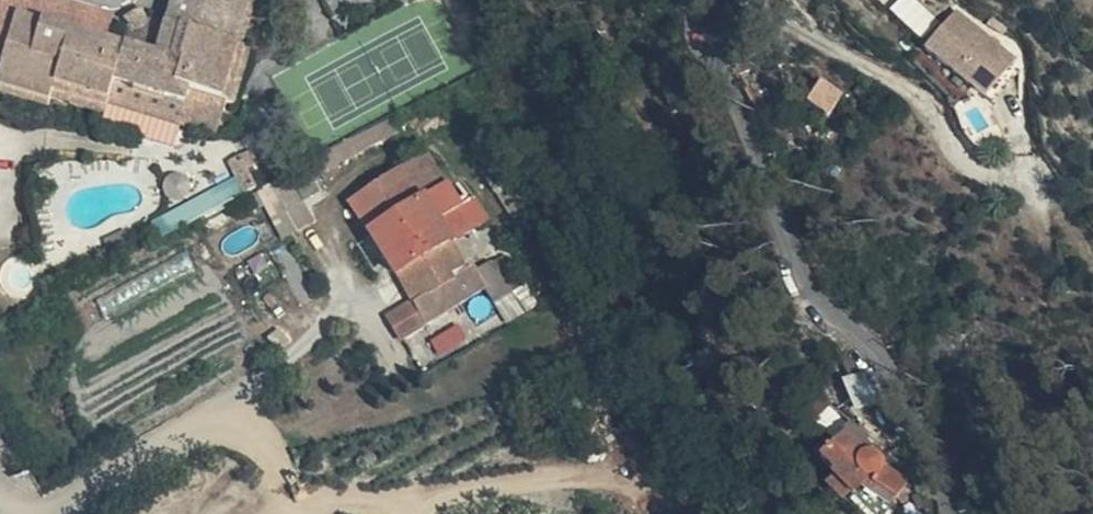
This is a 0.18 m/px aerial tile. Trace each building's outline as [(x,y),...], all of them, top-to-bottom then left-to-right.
[(165,33),(154,29),(128,41),(124,52),(88,41),(0,15),(0,88),(52,104),(105,121),(114,90),(118,80),(188,99),(190,97),(234,110),(251,53),(240,50),(233,47),(246,0),(175,0),(165,33)] [(88,41),(96,18),(37,0),(0,0),(0,15),(88,41)] [(249,0),(246,0),(233,47),(240,50),(253,1),(249,0)] [(405,8),(420,0),(401,0),(405,8)] [(922,42),(942,22),(919,0),(902,0),(892,11),(922,42)] [(1018,62),(952,15),(924,55),(990,101),(1018,62)] [(185,111),(188,99),(118,80),(114,90),(185,111)] [(0,88),(0,100),(48,116),(52,104),(0,88)] [(852,105),(828,92),(818,116),(841,128),(852,105)] [(352,212),(371,241),(450,195),(432,167),(352,212)] [(398,286),(452,254),(492,230),(477,204),(463,210),(450,195),(371,241),(398,286)] [(188,249),(98,294),(107,313),(198,267),(188,249)] [(465,276),(466,275),(452,254),(398,286),(411,308),(465,276)] [(475,288),(466,275),(465,276),(411,308),(393,318),(409,348),(452,325),(458,335),(506,306),(490,279),(475,288)] [(403,351),(409,348),(393,318),(386,322),(403,351)] [(804,457),(834,506),(850,496),(870,513),(886,513),(907,491),(880,469),(866,451),(853,460),(837,438),(804,457)]
